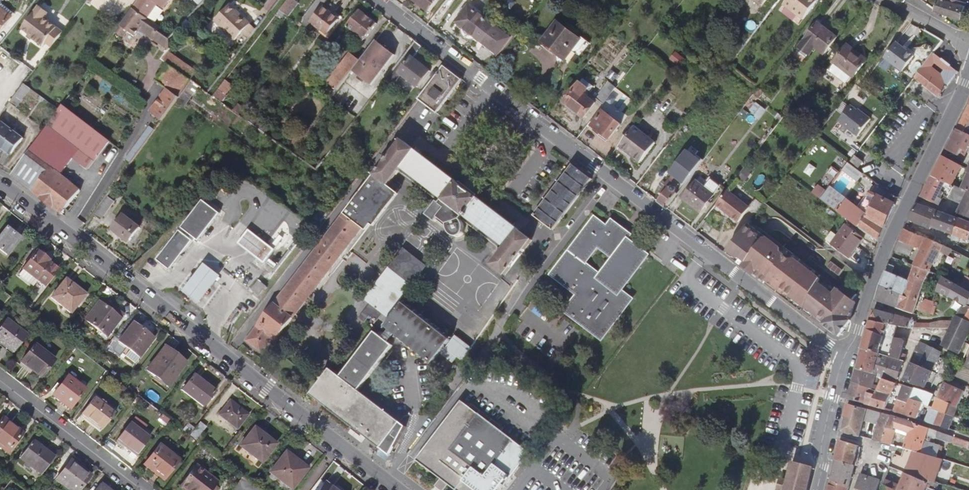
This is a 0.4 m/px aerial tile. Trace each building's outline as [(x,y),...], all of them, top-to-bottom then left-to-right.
[(134,8),(150,21),(161,6),(165,9),(172,0),(141,0),(134,8)] [(295,0),(287,0),(276,15),(281,19),(286,14),(288,16),(298,2),(295,0)] [(301,21),(308,27),(311,22),(323,7),(328,0),(318,0),(301,21)] [(430,13),(439,0),(413,0),(430,13)] [(783,5),(803,20),(816,2),(814,0),(787,0),(783,5)] [(934,10),(963,18),(967,4),(968,5),(968,0),(938,0),(934,10)] [(235,38),(251,23),(241,12),(241,13),(231,3),(216,18),(235,38)] [(13,16),(0,6),(0,33),(13,16)] [(47,43),(53,47),(64,32),(46,18),(50,13),(41,6),(23,29),(35,38),(34,39),(44,46),(47,43)] [(340,20),(323,7),(311,22),(328,34),(340,20)] [(469,7),(457,23),(482,42),(493,28),(494,27),(469,7)] [(150,21),(134,8),(133,8),(124,19),(116,32),(122,36),(126,29),(135,37),(140,30),(153,39),(166,49),(172,36),(150,21)] [(377,23),(360,10),(348,26),(365,39),(377,23)] [(558,22),(543,41),(565,59),(576,46),(579,48),(584,42),(558,22)] [(818,23),(799,48),(809,55),(814,48),(823,55),(836,37),(818,23)] [(493,28),(482,42),(500,55),(511,41),(493,28)] [(374,39),(360,59),(352,70),(371,84),(393,53),(374,39)] [(412,57),(414,58),(424,47),(416,41),(407,53),(412,57)] [(915,57),(896,43),(885,58),(903,72),(915,57)] [(847,45),(834,63),(855,78),(866,64),(856,56),(859,54),(847,45)] [(167,63),(192,79),(197,71),(169,51),(164,60),(167,63)] [(352,70),(360,59),(350,53),(328,82),(337,89),(352,70)] [(958,73),(933,53),(914,77),(940,97),(958,73)] [(412,57),(400,73),(418,87),(431,70),(414,58),(412,57)] [(186,89),(193,80),(192,79),(167,63),(157,80),(169,89),(152,112),(163,120),(176,102),(186,89)] [(461,79),(444,66),(419,98),(437,111),(461,79)] [(213,97),(222,103),(234,86),(226,80),(213,97)] [(580,83),(565,103),(583,118),(595,103),(584,94),(588,89),(580,83)] [(604,104),(616,88),(609,83),(597,99),(604,104)] [(32,90),(24,84),(12,100),(20,106),(32,90)] [(194,95),(186,89),(176,102),(185,108),(194,95)] [(109,141),(63,105),(59,110),(48,126),(79,149),(73,157),(89,170),(109,141)] [(855,140),(871,119),(863,113),(862,114),(850,105),(835,125),(855,140)] [(600,109),(591,120),(594,123),(592,125),(602,133),(600,136),(608,142),(621,125),(600,109)] [(966,113),(957,130),(968,136),(968,115),(966,113)] [(0,127),(0,147),(11,155),(24,138),(4,122),(0,127)] [(138,143),(126,160),(130,163),(155,128),(151,125),(138,143)] [(61,175),(73,157),(79,149),(48,126),(12,176),(62,214),(81,190),(61,175)] [(635,127),(620,146),(640,162),(655,143),(635,127)] [(947,149),(964,158),(968,147),(968,136),(957,130),(947,149)] [(679,131),(670,142),(674,145),(683,134),(679,131)] [(401,140),(375,175),(388,185),(402,168),(449,204),(419,243),(427,249),(458,210),(506,247),(492,264),(506,275),(533,239),(401,140)] [(665,148),(660,154),(666,158),(671,152),(665,148)] [(689,148),(670,172),(685,184),(704,160),(689,148)] [(339,161),(328,153),(319,164),(329,172),(339,161)] [(855,156),(849,164),(858,170),(863,162),(855,156)] [(943,156),(932,176),(952,186),(962,166),(943,156)] [(835,171),(840,175),(847,165),(843,161),(835,171)] [(591,178),(574,164),(535,215),(553,228),(591,178)] [(840,175),(821,199),(850,221),(866,233),(878,241),(895,204),(871,193),(860,209),(845,197),(857,182),(858,182),(864,174),(859,171),(858,170),(849,164),(847,165),(840,175)] [(968,174),(961,189),(967,192),(962,203),(957,213),(968,218),(968,174)] [(375,175),(370,181),(384,191),(388,185),(375,175)] [(932,176),(921,198),(935,205),(936,203),(939,205),(944,195),(949,197),(954,187),(952,186),(932,176)] [(658,202),(667,208),(678,194),(676,192),(677,190),(677,188),(681,183),(673,177),(661,192),(664,194),(658,202)] [(717,190),(710,184),(700,177),(683,199),(701,213),(718,191),(717,190)] [(713,180),(710,184),(717,190),(721,186),(713,180)] [(384,191),(370,181),(345,214),(344,214),(247,341),(262,352),(272,337),(275,340),(362,227),(366,230),(391,197),(384,191)] [(949,197),(962,203),(967,192),(961,189),(958,187),(957,189),(954,187),(949,197)] [(728,190),(717,205),(739,222),(751,208),(728,190)] [(101,220),(115,201),(108,196),(94,214),(101,220)] [(205,199),(183,227),(201,240),(222,212),(205,199)] [(918,204),(909,221),(930,231),(931,228),(939,211),(918,204)] [(939,211),(931,228),(952,236),(958,219),(939,211)] [(123,214),(112,229),(129,241),(140,227),(123,214)] [(595,217),(550,275),(576,295),(564,311),(602,340),(633,299),(622,290),(649,255),(629,239),(632,235),(612,219),(607,225),(595,217)] [(952,236),(959,238),(968,241),(968,223),(958,219),(952,236)] [(800,259),(751,221),(727,252),(733,256),(732,258),(765,284),(768,280),(777,288),(791,301),(796,301),(805,308),(817,283),(820,278),(798,261),(800,259)] [(850,221),(839,236),(833,232),(827,240),(850,257),(864,239),(863,238),(866,233),(850,221)] [(0,235),(0,249),(7,255),(20,238),(7,226),(0,235)] [(182,229),(158,259),(171,269),(195,238),(182,229)] [(240,244),(258,258),(269,244),(250,229),(240,244)] [(914,247),(919,249),(921,243),(924,237),(905,230),(900,241),(914,247)] [(914,266),(915,267),(931,272),(942,253),(949,256),(953,250),(931,240),(927,238),(924,244),(922,250),(914,266)] [(900,241),(896,251),(910,257),(914,247),(900,241)] [(419,259),(427,249),(419,243),(411,253),(404,247),(382,276),(405,294),(427,266),(419,259)] [(269,244),(258,258),(266,264),(277,249),(269,244)] [(29,283),(34,277),(46,286),(58,270),(43,258),(44,256),(38,251),(25,267),(19,274),(29,283)] [(203,258),(181,288),(197,300),(220,271),(203,258)] [(885,276),(877,300),(914,314),(926,281),(931,272),(915,267),(910,282),(892,274),(895,267),(890,265),(885,276)] [(387,317),(405,294),(382,276),(364,299),(370,304),(365,310),(384,325),(389,318),(387,317)] [(943,277),(937,293),(950,298),(965,306),(956,316),(968,322),(968,292),(961,287),(946,278),(943,277)] [(933,278),(930,284),(935,286),(938,280),(933,278)] [(67,279),(52,298),(72,313),(86,295),(67,279)] [(768,280),(765,284),(775,291),(777,288),(768,280)] [(260,281),(254,290),(261,295),(267,286),(260,281)] [(835,297),(817,283),(805,308),(811,313),(813,312),(825,321),(838,331),(842,334),(849,326),(857,302),(841,290),(840,290),(835,297)] [(846,285),(841,290),(857,302),(859,295),(846,285)] [(922,305),(920,311),(934,316),(937,307),(935,306),(936,303),(934,302),(927,300),(922,305)] [(99,302),(86,320),(108,337),(121,319),(99,302)] [(404,302),(386,326),(432,362),(451,338),(404,302)] [(874,310),(871,322),(887,326),(888,325),(909,329),(912,320),(874,310)] [(364,312),(360,317),(365,321),(370,316),(364,312)] [(966,344),(968,337),(968,322),(956,316),(952,325),(950,329),(942,346),(961,355),(966,344)] [(0,330),(0,342),(13,353),(27,335),(8,320),(0,330)] [(835,334),(838,331),(825,321),(822,324),(835,334)] [(871,322),(863,350),(901,361),(907,343),(905,341),(886,338),(884,337),(887,326),(871,322)] [(134,323),(119,341),(140,358),(155,339),(134,323)] [(406,426),(358,390),(392,345),(375,332),(340,377),(330,369),(311,394),(391,455),(406,426)] [(933,372),(943,353),(921,343),(916,352),(918,353),(923,355),(921,359),(916,356),(913,364),(933,372)] [(35,344),(21,362),(42,378),(56,360),(35,344)] [(165,347),(147,370),(169,388),(188,364),(165,347)] [(901,361),(863,350),(857,370),(870,374),(869,375),(878,378),(885,380),(897,384),(905,362),(901,361)] [(962,363),(951,357),(948,361),(950,362),(961,366),(962,363)] [(911,363),(911,364),(903,382),(926,389),(933,372),(913,364),(911,363)] [(870,374),(857,370),(853,383),(871,389),(879,392),(881,387),(876,385),(878,378),(869,375),(870,374)] [(69,375),(53,396),(70,410),(86,389),(69,375)] [(195,376),(183,390),(204,407),(216,391),(195,376)] [(885,410),(897,384),(885,380),(881,387),(879,392),(877,397),(871,407),(885,410)] [(849,400),(871,407),(877,397),(869,394),(871,389),(853,383),(849,400)] [(915,389),(904,386),(898,400),(901,401),(896,413),(904,416),(911,399),(915,389)] [(929,394),(915,389),(911,399),(923,405),(928,396),(929,394)] [(938,401),(944,403),(941,411),(956,416),(962,398),(943,390),(938,401)] [(95,398),(83,414),(102,430),(115,414),(95,398)] [(911,399),(904,416),(917,420),(923,405),(911,399)] [(231,400),(220,414),(238,429),(250,415),(231,400)] [(416,460),(456,489),(501,489),(530,452),(523,447),(462,401),(416,460)] [(845,418),(842,433),(860,437),(864,421),(868,409),(848,403),(844,417),(845,418)] [(923,405),(917,420),(922,421),(928,406),(923,405)] [(883,413),(868,409),(864,421),(877,425),(883,413)] [(951,431),(951,429),(953,425),(956,416),(941,411),(938,418),(928,415),(925,422),(951,431)] [(873,440),(882,442),(892,416),(883,413),(877,425),(873,440)] [(892,416),(882,442),(892,445),(896,432),(894,432),(895,429),(909,434),(905,448),(934,456),(938,457),(941,446),(926,441),(928,436),(937,439),(939,432),(899,417),(892,416)] [(0,423),(0,447),(8,454),(24,433),(4,418),(0,423)] [(201,422),(191,435),(197,440),(207,427),(201,422)] [(131,423),(117,442),(136,456),(150,438),(131,423)] [(953,425),(951,429),(964,434),(966,429),(953,425)] [(255,428),(241,446),(262,463),(276,444),(255,428)] [(939,432),(937,439),(968,449),(968,442),(939,432)] [(840,440),(836,461),(855,466),(856,465),(857,466),(862,449),(859,448),(860,447),(840,440)] [(34,441),(20,459),(42,475),(55,457),(34,441)] [(160,445),(144,466),(165,481),(180,460),(160,445)] [(934,456),(905,448),(901,458),(912,460),(906,473),(930,483),(931,481),(933,473),(926,470),(927,465),(931,466),(934,456)] [(271,473),(292,489),(293,489),(303,477),(300,476),(307,467),(287,452),(271,473)] [(836,461),(831,480),(850,488),(852,481),(854,475),(855,466),(836,461)] [(781,480),(778,489),(808,489),(809,487),(814,468),(806,466),(792,462),(788,480),(781,478),(781,480)] [(56,480),(70,489),(81,489),(92,475),(85,469),(82,472),(70,463),(56,480)] [(181,488),(183,489),(212,489),(218,482),(197,466),(181,488)] [(930,483),(906,473),(901,484),(886,478),(883,486),(894,489),(927,489),(930,483)] [(860,477),(858,484),(856,489),(858,489),(878,489),(879,485),(881,481),(861,475),(860,477)] [(850,488),(831,480),(828,489),(849,489),(850,488)]
